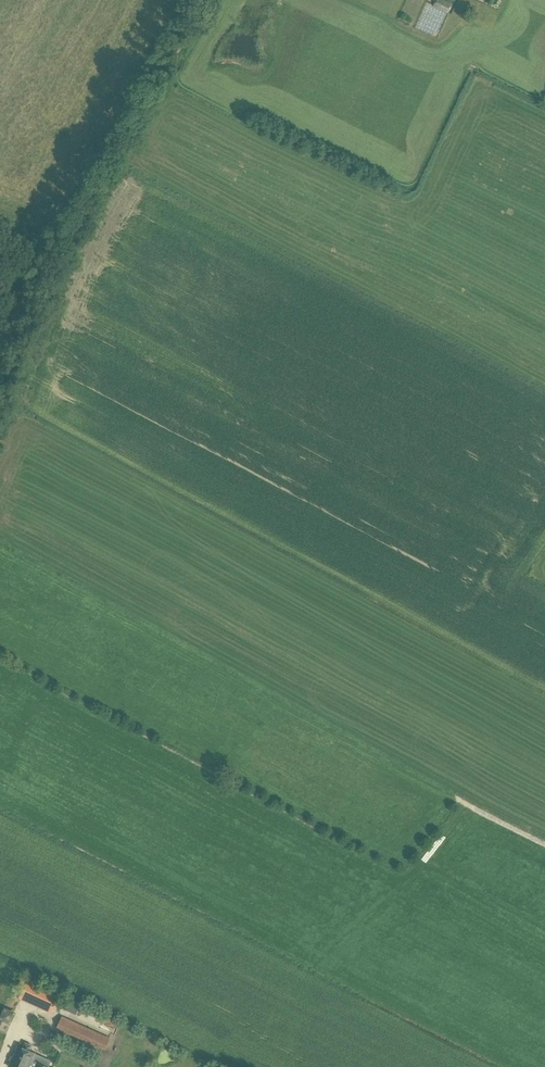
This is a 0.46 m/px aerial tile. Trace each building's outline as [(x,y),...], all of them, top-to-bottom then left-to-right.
[(437,6),(451,13),(454,4),(444,0),(440,0),(437,6)] [(25,988),(20,999),(52,1013),(61,993),(25,976),(21,986),(25,988)] [(0,1019),(9,1023),(13,1014),(4,1010),(0,1019)] [(111,1038),(62,1015),(57,1027),(105,1050),(111,1038)] [(9,1066),(29,1066),(35,1053),(30,1051),(32,1047),(26,1044),(24,1048),(18,1046),(9,1066)]
